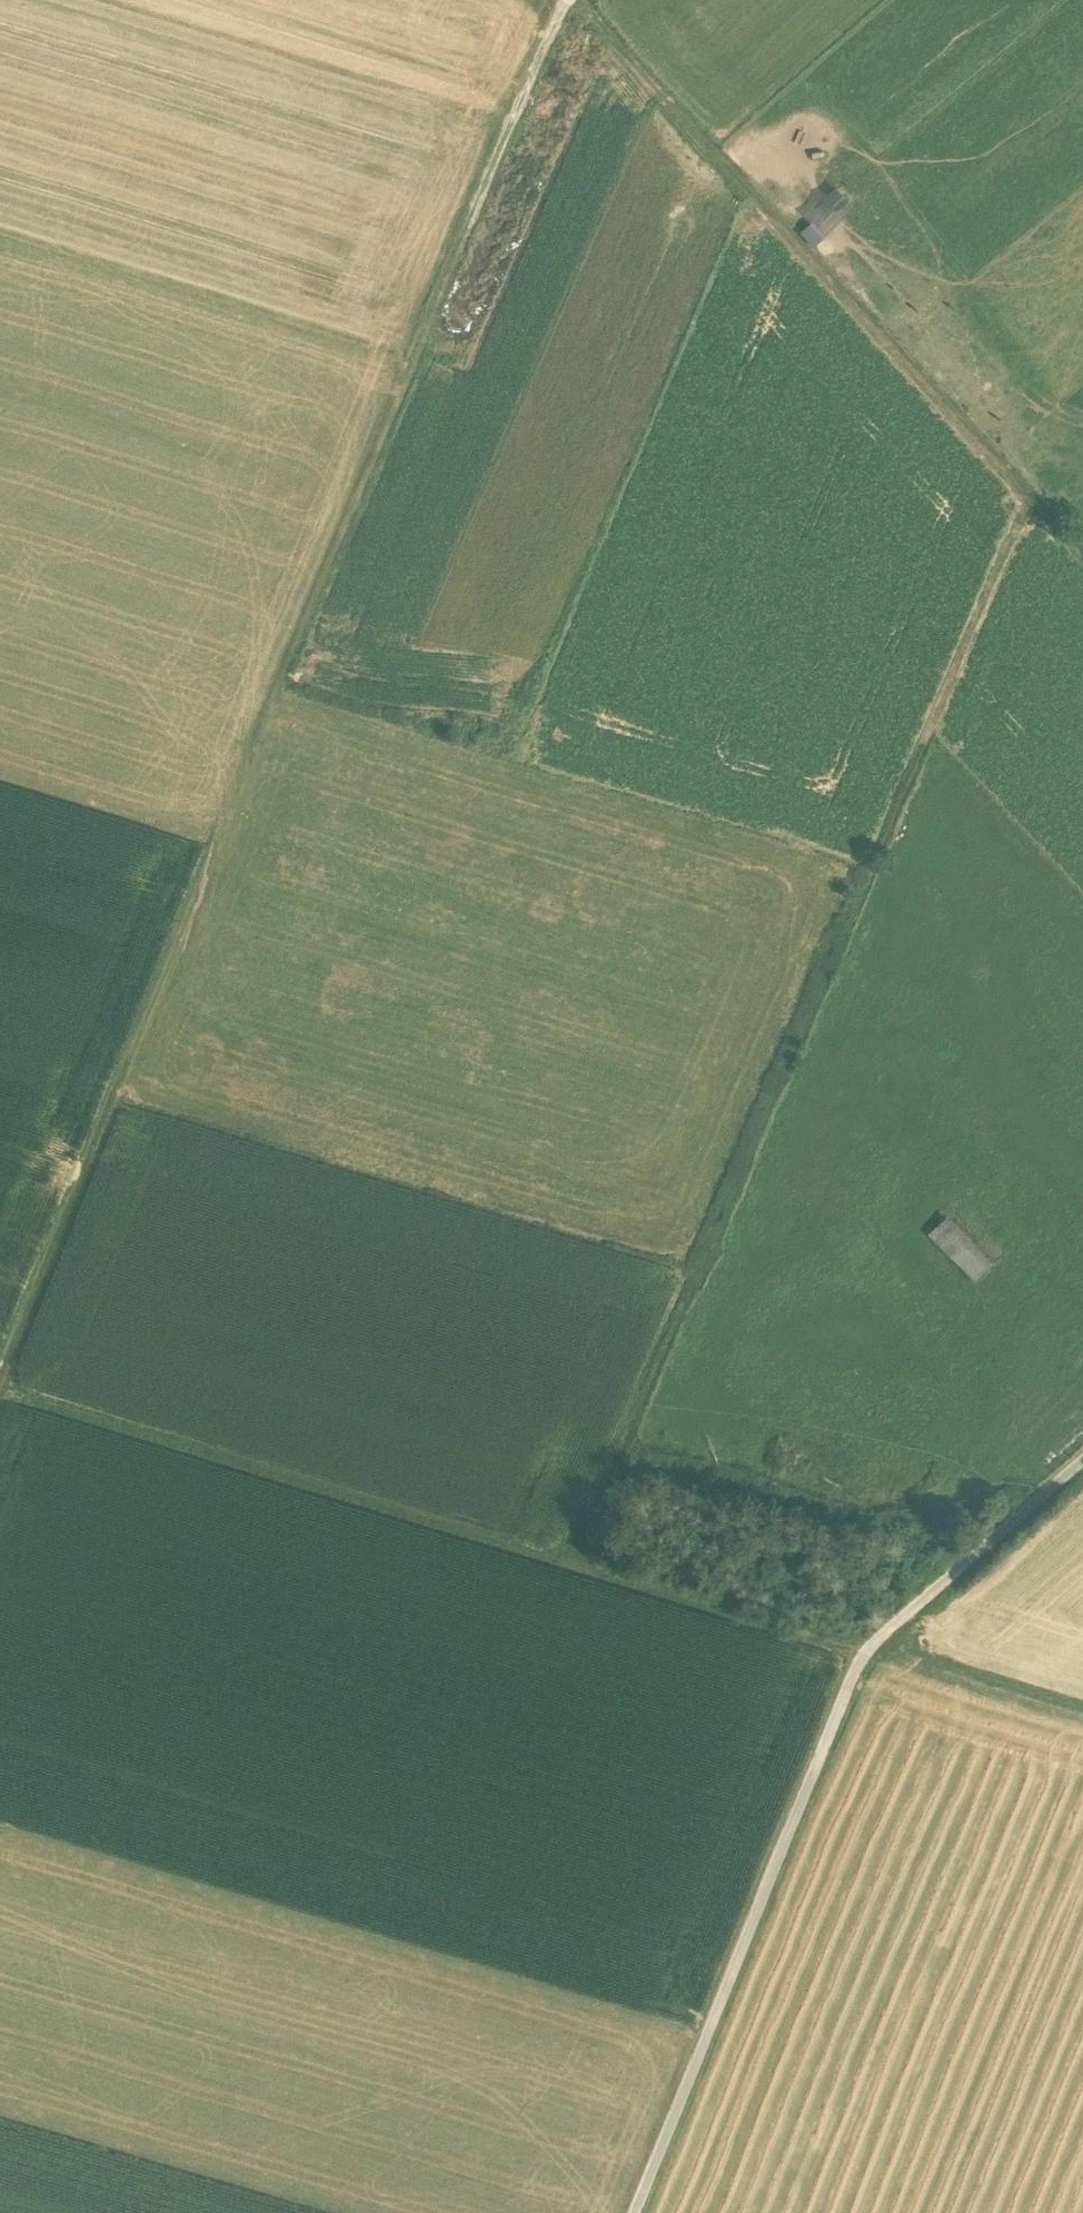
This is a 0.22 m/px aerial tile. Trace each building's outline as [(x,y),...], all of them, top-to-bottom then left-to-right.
[(811,221),(801,230),(813,244),(823,236),(811,221)] [(975,1290),(992,1271),(946,1221),(928,1242),(975,1290)]
